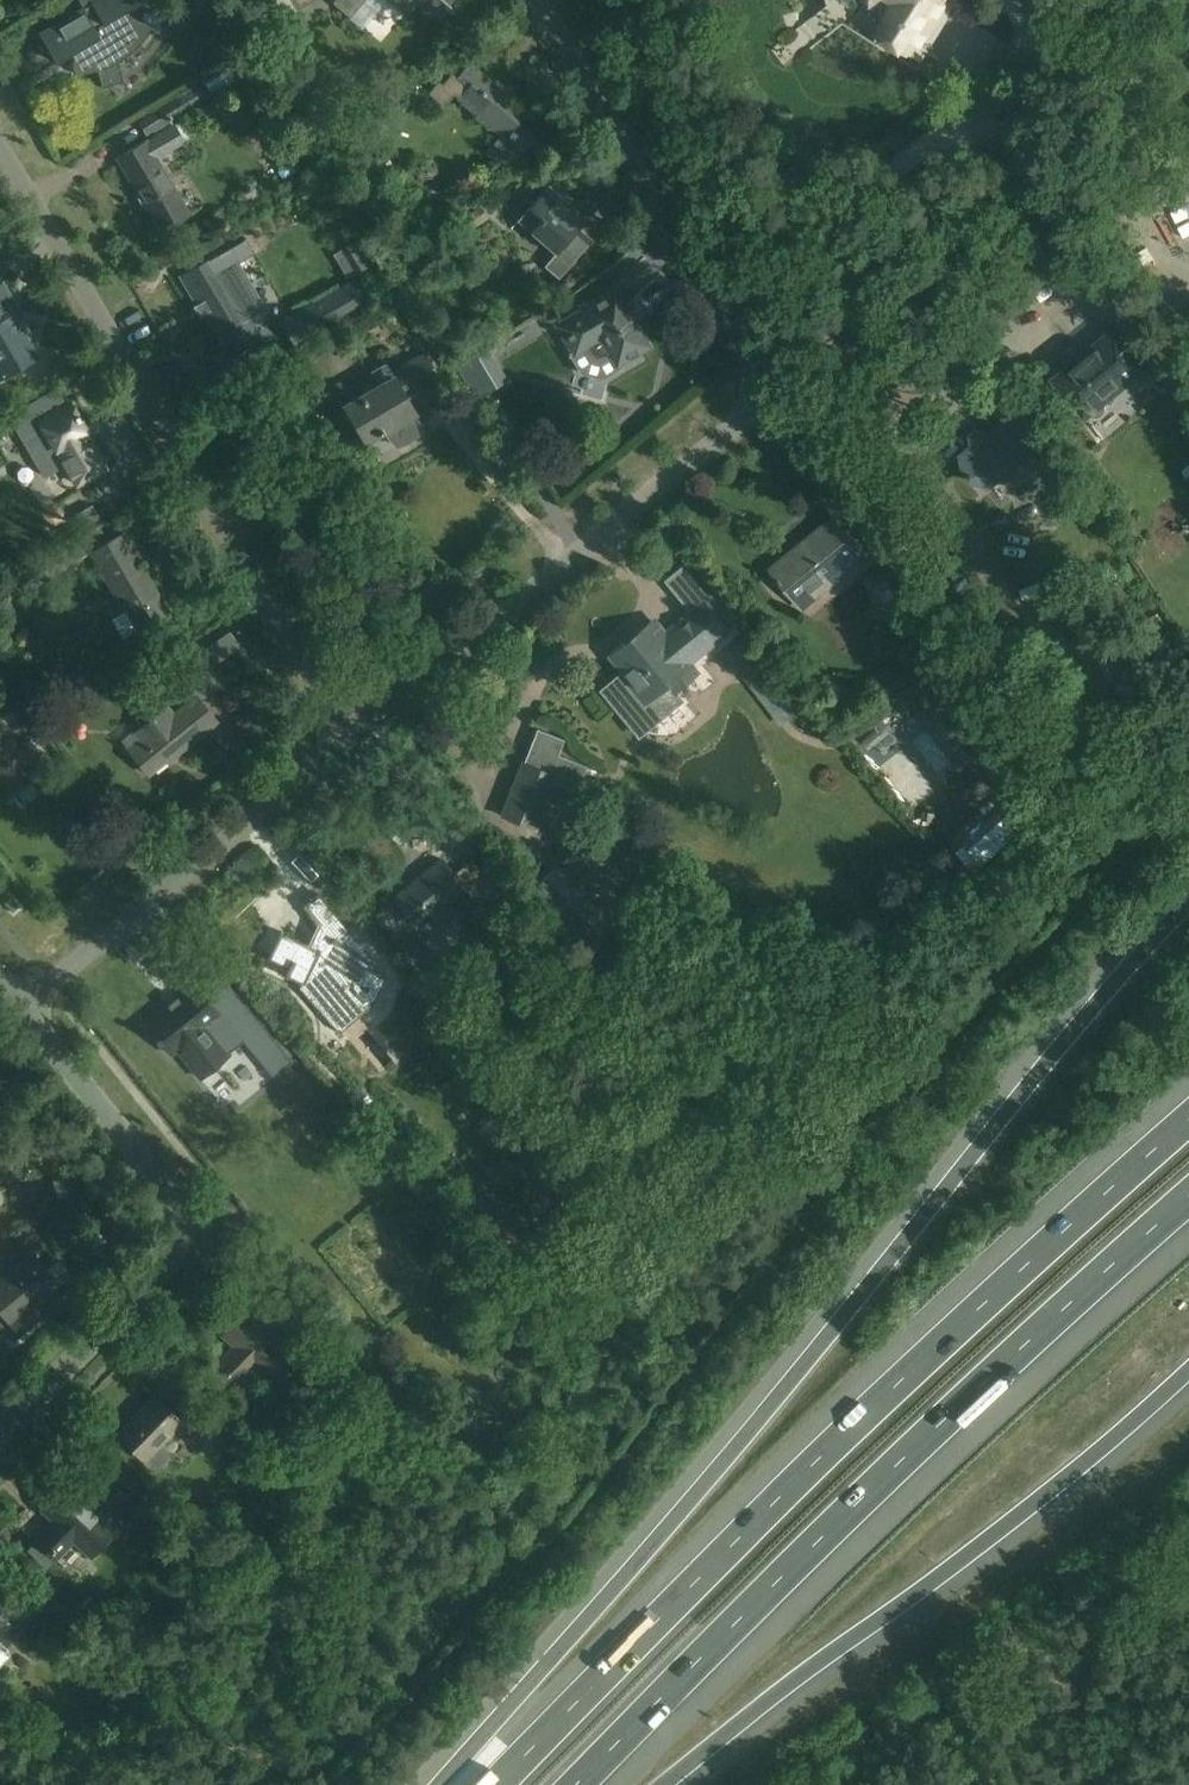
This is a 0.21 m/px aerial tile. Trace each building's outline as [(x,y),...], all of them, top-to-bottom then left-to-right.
[(56,62),(73,52),(73,73),(75,73),(75,70),(97,67),(102,87),(123,81),(117,59),(135,45),(148,27),(151,29),(152,27),(125,12),(144,1),(143,0),(90,0),(91,3),(39,33),(56,62)] [(297,12),(319,0),(291,0),(297,12)] [(335,3),(351,17),(365,0),(338,0),(335,3)] [(406,14),(414,4),(437,23),(451,6),(449,5),(453,0),(389,0),(406,14)] [(896,3),(876,35),(906,53),(907,51),(913,55),(946,0),(892,0),(896,3)] [(834,19),(820,32),(828,41),(842,28),(834,19)] [(518,121),(527,111),(468,62),(457,75),(451,71),(442,82),(438,79),(427,92),(444,106),(454,94),(478,115),(482,111),(493,120),(489,124),(502,135),(488,152),(503,165),(531,132),(518,121)] [(214,95),(236,82),(226,65),(204,78),(214,95)] [(146,134),(153,130),(156,135),(146,141),(145,139),(117,157),(125,170),(127,169),(139,188),(137,190),(161,231),(190,214),(156,157),(184,141),(174,125),(173,125),(170,119),(206,98),(198,84),(138,120),(146,134)] [(407,84),(406,103),(420,103),(420,85),(407,84)] [(295,171),(288,158),(281,162),(279,170),(283,178),(295,171)] [(579,227),(588,218),(549,184),(519,219),(532,231),(531,232),(555,253),(545,266),(559,278),(593,239),(579,227)] [(473,227),(487,218),(480,206),(466,216),(473,227)] [(189,262),(184,254),(179,257),(184,265),(189,262)] [(214,256),(181,276),(197,303),(192,305),(199,317),(205,313),(217,332),(219,331),(228,346),(252,332),(245,320),(266,309),(264,306),(263,307),(237,262),(238,261),(237,259),(221,268),(214,256)] [(352,282),(313,305),(325,326),(364,303),(352,282)] [(15,305),(2,284),(0,285),(0,369),(4,376),(37,356),(10,308),(15,305)] [(631,306),(628,308),(614,286),(582,306),(583,308),(557,324),(574,353),(573,354),(584,372),(601,376),(619,366),(618,364),(650,345),(634,320),(638,318),(631,306)] [(1088,414),(1091,417),(1096,418),(1100,417),(1104,414),(1106,409),(1106,405),(1104,401),(1145,367),(1115,330),(1055,380),(1085,417),(1088,414)] [(486,347),(457,364),(476,397),(494,386),(484,370),(496,364),(486,347)] [(376,432),(378,435),(385,431),(388,437),(396,446),(407,442),(416,434),(412,423),(407,415),(412,413),(414,413),(406,399),(439,379),(423,352),(391,371),(386,362),(371,371),(380,387),(347,406),(346,405),(344,406),(364,441),(366,440),(365,438),(376,432)] [(67,404),(57,388),(17,411),(26,426),(18,431),(44,476),(65,464),(76,484),(88,477),(88,478),(105,468),(84,433),(88,431),(71,402),(67,404)] [(972,447),(961,456),(964,468),(976,483),(987,488),(998,479),(1008,482),(1017,475),(1015,464),(1034,449),(1032,439),(1012,415),(990,433),(980,429),(971,437),(972,447)] [(83,528),(99,518),(92,506),(76,515),(83,528)] [(866,553),(836,516),(771,569),(802,606),(866,553)] [(124,533),(91,552),(136,630),(167,612),(141,567),(145,564),(143,561),(141,562),(124,533)] [(909,561),(896,571),(905,582),(896,589),(905,601),(927,584),(909,561)] [(625,673),(619,677),(602,691),(623,717),(645,698),(653,707),(660,712),(668,711),(674,706),(676,699),(673,691),(695,673),(687,663),(726,631),(703,603),(690,614),(692,617),(667,637),(659,627),(651,634),(646,628),(625,646),(623,644),(614,652),(615,653),(611,656),(625,673)] [(66,687),(49,696),(56,709),(73,699),(66,687)] [(167,706),(135,732),(141,740),(130,750),(149,774),(170,757),(171,759),(218,720),(197,695),(174,714),(167,706)] [(60,721),(60,737),(74,737),(75,722),(60,721)] [(19,745),(0,723),(0,779),(12,793),(39,770),(31,761),(42,752),(29,737),(19,745)] [(861,738),(867,744),(880,733),(875,726),(861,738)] [(534,745),(526,764),(523,762),(501,814),(536,828),(554,782),(577,790),(586,766),(558,754),(564,739),(538,728),(531,744),(534,745)] [(454,872),(443,858),(394,898),(417,926),(464,886),(478,903),(498,887),(473,857),(454,872)] [(583,948),(607,925),(554,867),(529,890),(583,948)] [(906,892),(905,915),(930,916),(931,893),(906,892)] [(322,925),(311,948),(280,933),(268,956),(288,966),(284,975),(288,977),(289,975),(302,981),(300,984),(334,1021),(365,994),(373,999),(372,1001),(374,1001),(386,976),(369,968),(373,958),(319,893),(305,904),(322,925)] [(171,1009),(168,1005),(146,1023),(171,1054),(177,1049),(200,1078),(230,1054),(225,1049),(242,1035),(265,1064),(283,1050),(257,1019),(256,1020),(219,976),(200,991),(197,988),(171,1009)] [(361,1088),(351,1096),(359,1107),(370,1099),(361,1088)] [(60,1285),(71,1275),(58,1260),(47,1270),(33,1253),(0,1281),(0,1310),(18,1332),(45,1309),(40,1303),(60,1286),(60,1285)] [(223,1334),(236,1346),(218,1364),(237,1382),(255,1365),(269,1379),(292,1355),(263,1328),(287,1304),(265,1282),(241,1307),(246,1311),(223,1334)] [(163,1443),(183,1422),(156,1395),(141,1411),(143,1413),(122,1435),(147,1460),(147,1459),(153,1465),(162,1465),(168,1458),(168,1449),(163,1443)] [(193,1401),(181,1413),(210,1441),(222,1429),(193,1401)] [(119,1489),(96,1512),(68,1485),(44,1509),(56,1521),(39,1538),(58,1557),(75,1539),(92,1555),(114,1532),(117,1535),(141,1510),(119,1489)] [(11,1628),(18,1635),(37,1617),(10,1590),(0,1600),(0,1640),(11,1628)] [(0,1640),(0,1665),(9,1655),(9,1649),(0,1640)]
